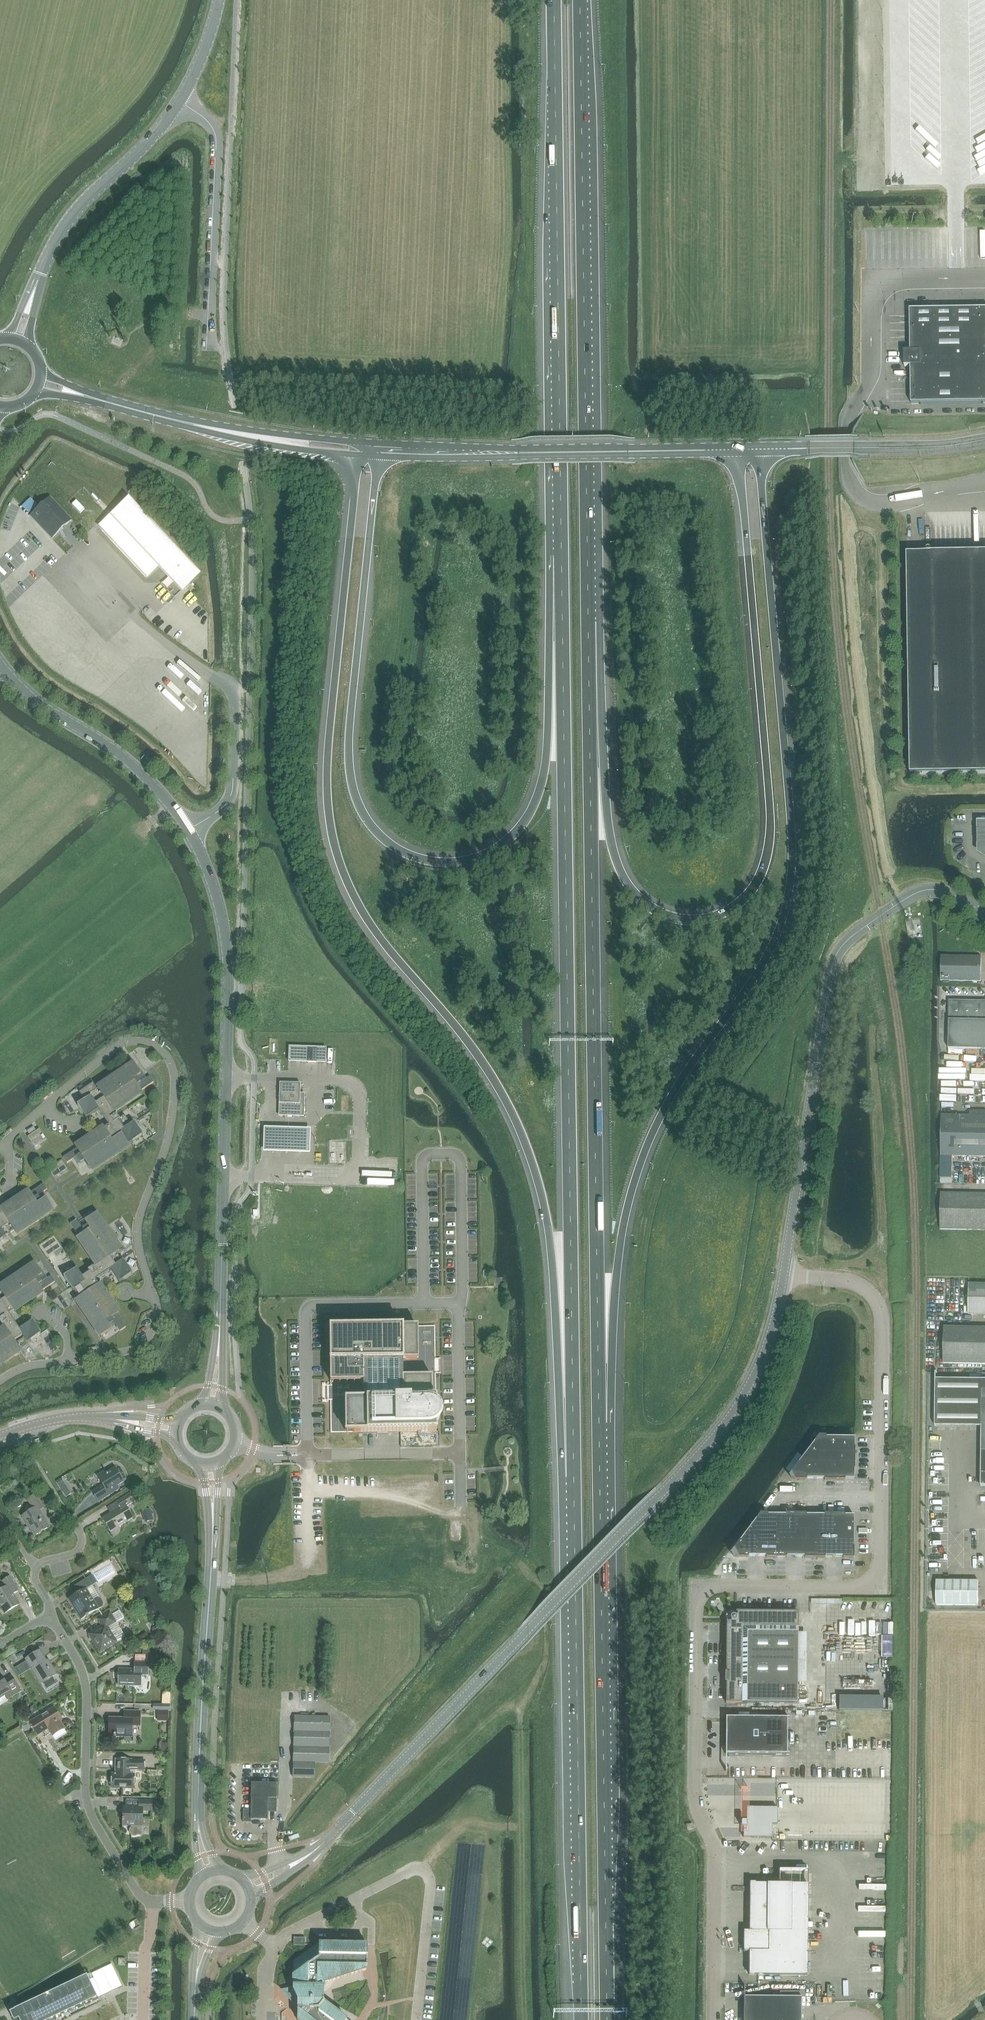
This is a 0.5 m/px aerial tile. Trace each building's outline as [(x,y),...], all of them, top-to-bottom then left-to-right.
[(910,340),(949,340),(949,374),(984,374),(984,309),(910,310),(910,340)] [(949,374),(949,340),(910,340),(911,351),(904,351),(905,367),(911,367),(911,404),(984,403),(984,374),(949,374)] [(32,516),(30,517),(36,523),(51,539),(52,538),(58,533),(65,525),(70,521),(49,499),(32,516)] [(184,587),(197,575),(174,550),(177,547),(133,500),(130,503),(128,501),(113,516),(125,529),(113,540),(147,576),(159,565),(182,590),(184,587)] [(907,554),(911,774),(984,773),(984,553),(907,554)] [(981,972),(982,957),(941,956),(941,981),(981,981),(981,972)] [(949,1001),(949,1049),(984,1050),(984,1001),(949,1001)] [(306,1062),(307,1048),(289,1047),(289,1061),(306,1062)] [(307,1048),(306,1062),(316,1062),(316,1048),(307,1048)] [(327,1048),(316,1048),(316,1062),(327,1062),(327,1048)] [(141,1075),(134,1065),(97,1090),(93,1084),(80,1093),(85,1101),(77,1106),(86,1119),(99,1111),(109,1125),(76,1147),(76,1148),(63,1157),(67,1163),(76,1157),(80,1163),(86,1160),(92,1169),(143,1135),(134,1122),(131,1124),(124,1115),(119,1118),(114,1110),(141,1092),(140,1091),(154,1082),(150,1077),(141,1083),(137,1078),(141,1075)] [(280,1084),(280,1094),(279,1104),(279,1116),(304,1116),(304,1094),(301,1094),(301,1084),(280,1084)] [(69,1105),(78,1103),(75,1088),(66,1090),(69,1105)] [(941,1115),(941,1156),(940,1178),(952,1178),(953,1156),(984,1157),(984,1111),(970,1111),(969,1116),(941,1115)] [(39,1129),(27,1137),(35,1148),(46,1140),(39,1129)] [(270,1130),(263,1130),(262,1154),(270,1154),(309,1155),(310,1131),(270,1130)] [(56,1172),(67,1164),(61,1155),(50,1162),(56,1172)] [(359,1170),(359,1180),(375,1180),(375,1169),(359,1170)] [(398,1181),(398,1175),(392,1175),(392,1171),(378,1170),(378,1180),(398,1181)] [(6,1237),(6,1236),(14,1230),(16,1233),(52,1209),(45,1199),(41,1201),(38,1196),(47,1190),(43,1184),(30,1193),(29,1192),(0,1211),(0,1241),(6,1237)] [(984,1230),(984,1194),(941,1193),(940,1229),(984,1230)] [(121,1213),(115,1216),(122,1230),(128,1227),(121,1213)] [(79,1237),(78,1237),(97,1265),(88,1271),(89,1272),(82,1277),(76,1268),(63,1277),(73,1291),(74,1290),(79,1298),(76,1300),(101,1336),(111,1329),(108,1325),(114,1322),(120,1331),(125,1328),(116,1314),(117,1313),(95,1280),(110,1270),(119,1283),(131,1274),(122,1260),(121,1261),(115,1253),(118,1251),(94,1215),(84,1222),(87,1226),(81,1229),(75,1220),(70,1223),(79,1237)] [(55,1229),(41,1238),(48,1249),(62,1240),(55,1229)] [(35,1264),(0,1288),(0,1290),(1,1291),(0,1292),(0,1319),(6,1327),(0,1332),(0,1364),(20,1350),(14,1341),(22,1336),(27,1343),(41,1334),(32,1321),(20,1330),(9,1314),(42,1292),(42,1291),(55,1282),(51,1276),(42,1282),(38,1277),(42,1274),(35,1264)] [(984,1315),(984,1284),(969,1284),(968,1314),(984,1315)] [(330,1327),(331,1381),(331,1431),(346,1431),(437,1431),(437,1422),(440,1417),(441,1413),(440,1409),(437,1405),(437,1397),(437,1325),(419,1326),(330,1327)] [(984,1364),(984,1328),(944,1327),(943,1364),(984,1364)] [(936,1379),(936,1374),(938,1374),(938,1373),(936,1373),(935,1426),(982,1427),(981,1486),(984,1486),(984,1380),(936,1379)] [(818,1436),(802,1458),(815,1458),(835,1458),(854,1458),(854,1437),(826,1437),(826,1436),(818,1436)] [(815,1479),(815,1458),(802,1458),(790,1474),(793,1480),(806,1480),(806,1479),(815,1479)] [(834,1480),(835,1458),(815,1458),(815,1479),(824,1479),(824,1480),(834,1480)] [(854,1479),(854,1458),(835,1458),(834,1480),(844,1480),(844,1479),(854,1479)] [(115,1468),(107,1474),(105,1471),(98,1476),(104,1487),(94,1494),(99,1502),(119,1489),(117,1486),(124,1482),(115,1468)] [(125,1506),(134,1500),(130,1492),(116,1501),(119,1507),(101,1518),(108,1529),(115,1524),(117,1527),(132,1517),(125,1506)] [(33,1535),(48,1526),(38,1509),(43,1506),(36,1493),(26,1499),(32,1509),(21,1516),(33,1535)] [(776,1536),(776,1515),(768,1515),(768,1514),(760,1513),(744,1535),(757,1535),(776,1536)] [(796,1536),(796,1514),(786,1514),(786,1515),(776,1515),(776,1536),(796,1536)] [(815,1536),(815,1515),(806,1515),(806,1514),(796,1514),(796,1536),(815,1536)] [(834,1536),(834,1514),(824,1514),(824,1515),(815,1515),(815,1536),(834,1536)] [(844,1514),(834,1514),(834,1536),(854,1536),(854,1515),(844,1515),(844,1514)] [(757,1556),(757,1535),(744,1535),(731,1552),(734,1557),(748,1557),(748,1556),(757,1556)] [(776,1558),(776,1536),(757,1535),(757,1556),(766,1556),(766,1557),(776,1558)] [(795,1556),(796,1536),(776,1536),(776,1558),(786,1558),(786,1556),(795,1556)] [(815,1558),(815,1536),(796,1536),(795,1556),(804,1557),(804,1558),(815,1558)] [(834,1557),(834,1536),(815,1536),(815,1558),(825,1558),(825,1557),(834,1557)] [(854,1558),(854,1536),(834,1536),(834,1557),(843,1557),(843,1558),(854,1558)] [(19,1604),(13,1594),(18,1591),(9,1577),(2,1581),(5,1587),(0,1591),(0,1608),(3,1614),(19,1604)] [(96,1598),(92,1601),(85,1589),(91,1586),(86,1578),(73,1586),(77,1594),(68,1599),(81,1620),(86,1617),(88,1616),(102,1607),(102,1606),(103,1604),(103,1603),(101,1600),(99,1599),(98,1598),(96,1598)] [(936,1605),(954,1605),(978,1605),(979,1581),(936,1581),(936,1605)] [(119,1612),(112,1616),(110,1612),(98,1619),(102,1627),(90,1635),(100,1651),(125,1636),(116,1622),(123,1618),(119,1612)] [(737,1616),(735,1617),(734,1616),(733,1616),(732,1616),(731,1617),(731,1618),(730,1619),(730,1620),(731,1621),(730,1622),(727,1622),(726,1703),(797,1704),(798,1613),(737,1612),(737,1616)] [(896,1619),(881,1619),(880,1631),(895,1632),(896,1619)] [(40,1684),(56,1674),(51,1665),(49,1666),(39,1650),(24,1659),(40,1684)] [(866,1662),(876,1661),(876,1650),(865,1651),(866,1662)] [(148,1675),(148,1663),(134,1662),(134,1669),(118,1669),(118,1685),(142,1686),(142,1675),(148,1675)] [(20,1665),(14,1669),(19,1676),(25,1672),(20,1665)] [(4,1697),(6,1699),(19,1691),(11,1677),(4,1681),(1,1677),(0,1677),(0,1699),(4,1697)] [(846,1693),(845,1704),(868,1705),(868,1694),(846,1693)] [(160,1713),(169,1713),(169,1705),(160,1704),(160,1713)] [(51,1736),(63,1728),(59,1721),(61,1720),(53,1707),(29,1722),(37,1735),(47,1729),(51,1736)] [(109,1736),(132,1737),(132,1727),(140,1727),(141,1712),(124,1712),(124,1719),(110,1719),(109,1736)] [(328,1716),(293,1715),(292,1777),(314,1778),(315,1762),(328,1763),(328,1716)] [(725,1754),(726,1754),(789,1755),(789,1754),(787,1754),(787,1719),(789,1719),(789,1718),(726,1718),(725,1754)] [(144,1761),(115,1761),(115,1774),(112,1774),(112,1789),(134,1789),(134,1775),(131,1775),(131,1771),(144,1771),(144,1761)] [(743,1790),(751,1790),(750,1779),(742,1780),(743,1790)] [(266,1820),(266,1798),(275,1799),(275,1784),(249,1783),(249,1810),(241,1810),(241,1823),(249,1823),(249,1820),(266,1820)] [(143,1811),(152,1811),(152,1801),(139,1801),(139,1807),(123,1807),(123,1819),(122,1819),(122,1825),(131,1825),(131,1828),(130,1830),(130,1832),(131,1834),(133,1835),(135,1835),(137,1834),(140,1834),(140,1825),(142,1825),(143,1811)] [(778,1808),(747,1807),(747,1821),(740,1821),(740,1828),(743,1828),(743,1839),(772,1839),(773,1825),(777,1825),(778,1808)] [(807,1976),(808,1884),(750,1884),(750,1931),(744,1931),(744,1952),(750,1952),(749,1976),(807,1976)] [(367,1946),(367,1945),(319,1944),(318,1945),(305,1945),(305,1938),(294,1938),(294,1962),(293,1962),(293,1989),(287,1991),(286,1993),(294,2002),(294,2006),(298,2006),(298,2019),(390,2019),(391,1946),(367,1946)] [(97,1998),(122,1986),(112,1964),(91,1974),(93,1978),(89,1980),(88,1978),(17,2012),(15,2009),(14,2010),(9,2012),(13,2019),(16,2019),(19,2019),(51,2019),(97,1998)] [(743,1997),(743,2019),(801,2019),(801,1997),(743,1997)]
